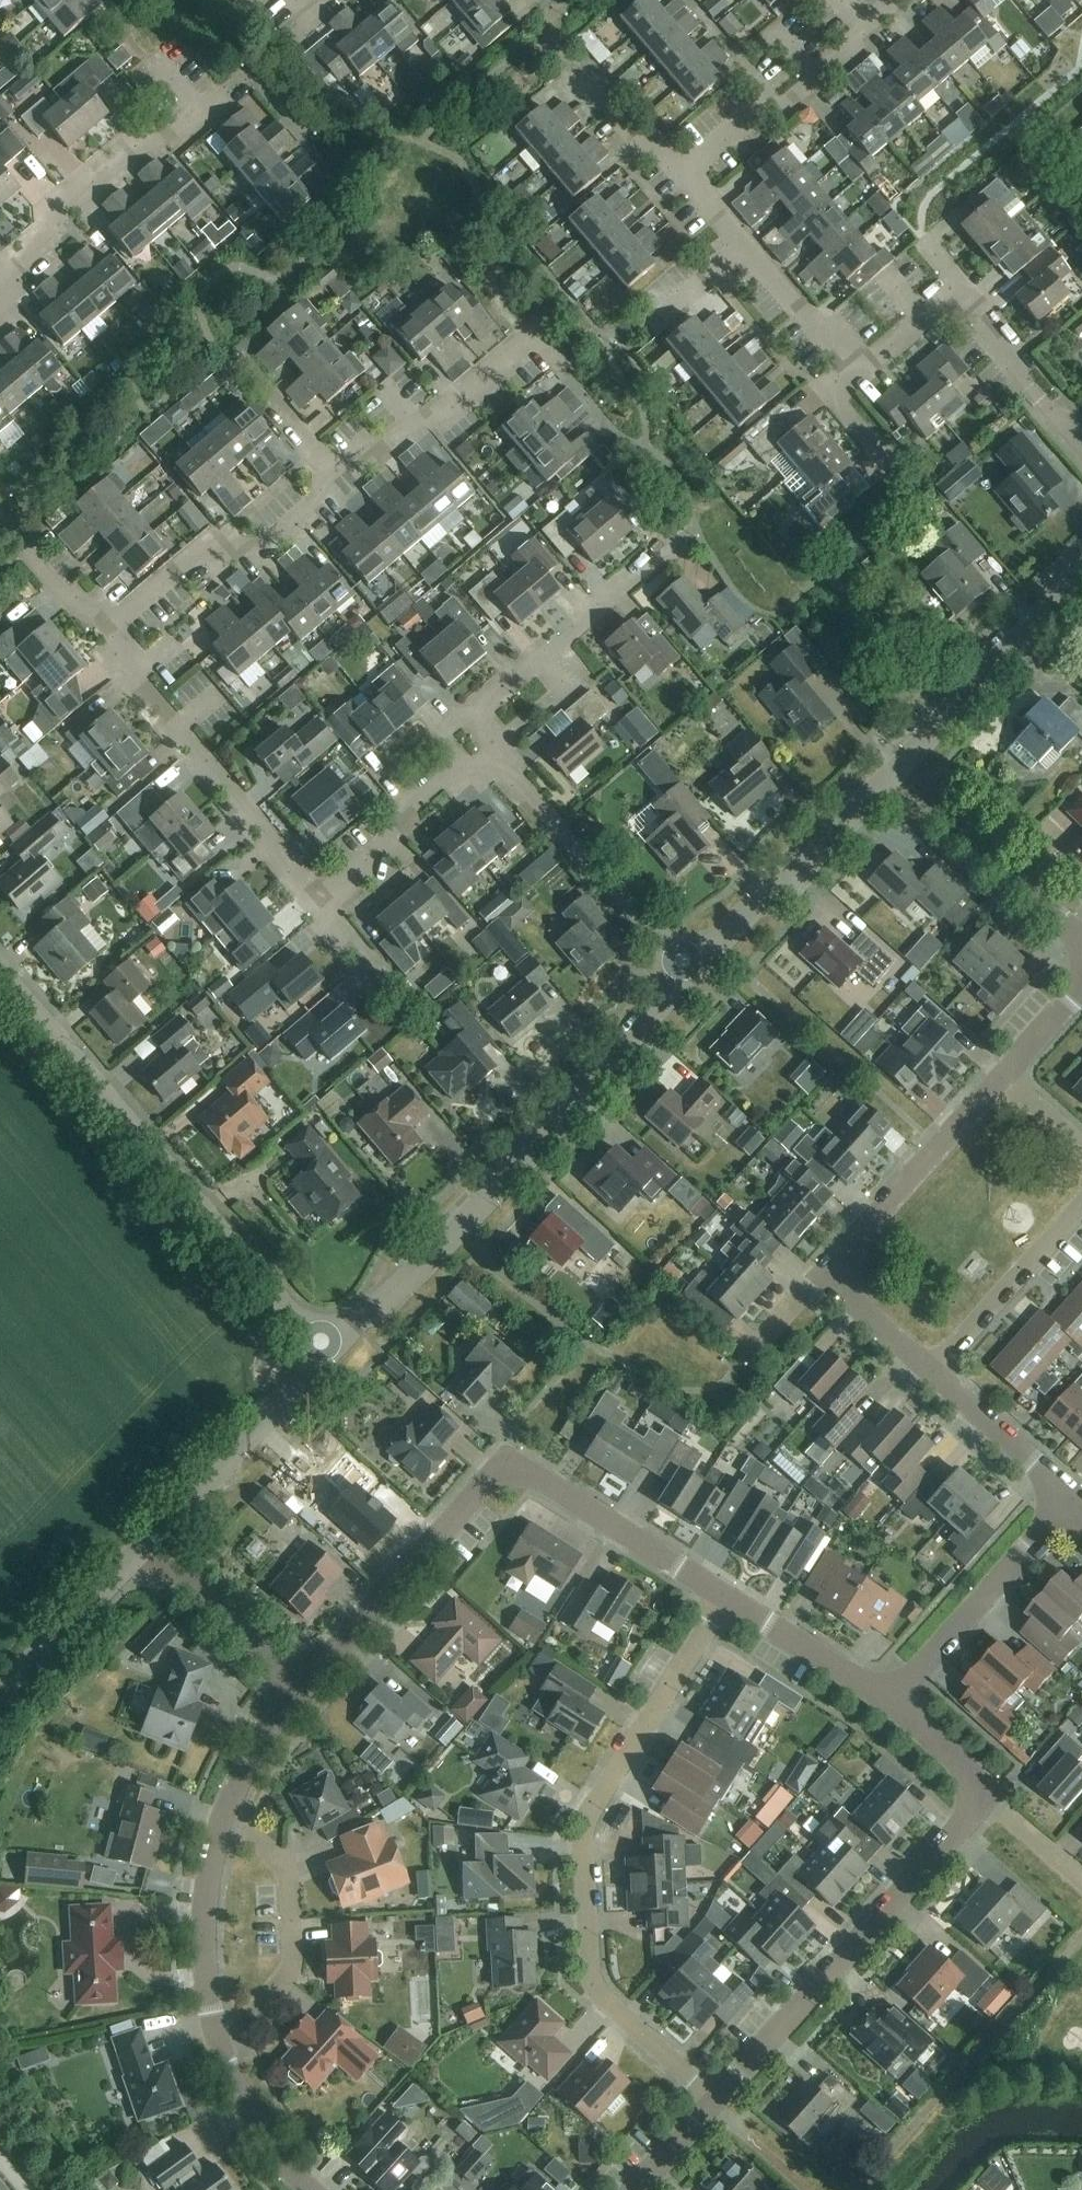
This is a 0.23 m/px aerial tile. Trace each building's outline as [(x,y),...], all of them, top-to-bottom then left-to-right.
[(72,0),(36,0),(33,2),(48,20),(72,0)] [(48,20),(63,38),(108,0),(90,0),(85,4),(82,0),(72,0),(48,20)] [(394,48),(395,47),(402,55),(418,42),(411,34),(413,33),(389,5),(393,1),(392,0),(370,0),(380,12),(371,19),(394,48)] [(451,1),(466,19),(489,0),(453,0),(451,1)] [(461,24),(483,50),(516,22),(501,5),(507,0),(489,0),(461,24)] [(634,36),(661,13),(656,7),(664,0),(642,0),(619,19),(633,36),(634,36)] [(713,18),(729,4),(726,0),(711,0),(703,7),(713,18)] [(769,8),(779,0),(762,0),(769,8)] [(982,18),(993,9),(985,0),(967,0),(982,18)] [(1077,1),(1076,0),(1053,0),(1049,3),(1059,16),(1077,1)] [(931,15),(969,60),(986,45),(995,55),(1006,46),(985,21),(974,30),(963,16),(954,24),(940,8),(931,15)] [(394,48),(371,19),(362,27),(348,9),(339,17),(377,63),(394,48)] [(649,53),(691,17),(683,9),(669,21),(661,13),(634,36),(649,53)] [(731,39),(743,28),(730,13),(718,24),(731,39)] [(951,75),(969,60),(931,15),(923,23),(937,39),(928,47),(951,75)] [(321,83),(331,74),(338,83),(352,71),(358,78),(377,63),(339,17),(330,24),(334,29),(344,42),(337,48),(330,40),(316,52),(327,65),(314,76),(320,83),(321,83)] [(691,17),(649,53),(663,70),(690,47),(684,40),(699,27),(691,17)] [(619,41),(600,21),(581,39),(599,59),(619,41)] [(0,45),(0,53),(6,60),(18,50),(8,38),(0,45)] [(951,75),(928,47),(919,54),(906,38),(896,46),(934,90),(951,75)] [(678,87),(720,51),(712,42),(697,54),(690,47),(663,70),(678,87)] [(1021,43),(1008,51),(1016,64),(1029,56),(1021,43)] [(916,105),(917,104),(934,90),(896,46),(888,53),(901,69),(892,77),(899,85),(900,85),(916,105)] [(116,72),(132,59),(122,47),(106,60),(116,72)] [(720,51),(678,87),(693,104),(720,81),(713,74),(728,61),(720,51)] [(96,54),(53,91),(63,103),(88,132),(107,116),(90,95),(113,75),(96,54)] [(900,85),(899,85),(890,93),(876,77),(880,74),(867,59),(855,69),(905,128),(923,112),(917,104),(916,105),(900,85)] [(887,143),(905,128),(855,69),(842,80),(855,95),(859,92),(872,108),(864,115),(863,115),(887,143)] [(407,96),(417,88),(412,81),(402,90),(407,96)] [(630,96),(640,88),(634,81),(624,89),(630,96)] [(831,106),(845,96),(838,88),(824,99),(831,106)] [(15,112),(1,96),(0,97),(0,118),(3,122),(15,112)] [(88,132),(63,103),(54,111),(44,99),(21,118),(39,139),(50,129),(68,149),(88,132)] [(863,115),(864,115),(850,99),(841,107),(855,123),(846,130),(857,144),(847,152),(867,176),(868,175),(872,179),(879,173),(875,169),(878,166),(870,158),(887,143),(863,115)] [(529,148),(571,112),(564,103),(549,115),(542,107),(515,130),(529,148)] [(238,171),(284,131),(276,122),(259,137),(252,129),(259,122),(247,108),(218,133),(230,147),(223,153),(238,171)] [(544,165),(571,142),(565,134),(580,121),(571,112),(529,148),(544,165)] [(19,191),(1,170),(26,149),(9,128),(0,136),(0,207),(19,191)] [(253,188),(281,164),(274,155),(291,140),(284,131),(238,171),(253,188)] [(947,141),(953,148),(962,140),(964,138),(958,132),(947,141)] [(952,148),(953,148),(947,141),(943,136),(925,152),(927,154),(935,163),(940,158),(951,150),(952,149),(952,148)] [(558,182),(600,147),(592,137),(577,149),(571,142),(544,165),(558,182)] [(741,197),(731,205),(733,208),(742,218),(799,169),(799,168),(784,151),(782,153),(773,142),(764,149),(773,160),(756,175),(764,184),(759,188),(756,184),(751,184),(744,189),(744,194),(741,197)] [(600,147),(558,182),(573,199),(600,176),(593,168),(608,156),(600,147)] [(268,206),(314,166),(307,158),(289,173),(281,164),(253,188),(268,206)] [(186,214),(185,215),(191,222),(211,206),(180,170),(171,178),(156,160),(147,167),(186,214)] [(314,166),(268,206),(284,224),(311,201),(302,190),(321,175),(314,166)] [(145,201),(168,229),(185,215),(186,214),(147,167),(138,175),(154,193),(145,201)] [(786,210),(814,186),(799,169),(742,218),(751,229),(765,217),(762,215),(778,201),(786,210)] [(1013,216),(1014,217),(1024,208),(1016,198),(1013,200),(995,179),(972,199),(981,209),(960,227),(977,246),(1013,216)] [(774,230),(760,241),(771,254),(784,242),(829,204),(814,186),(786,210),(793,219),(777,233),(774,230)] [(168,229),(145,201),(136,208),(120,190),(111,197),(151,243),(168,229)] [(582,238),(624,202),(617,193),(601,206),(594,198),(567,220),(582,238)] [(133,259),(151,243),(111,197),(102,205),(118,224),(109,231),(115,238),(133,259)] [(541,202),(526,213),(536,225),(550,213),(541,202)] [(596,255),(624,232),(618,225),(633,212),(624,202),(582,238),(596,255)] [(816,245),(844,221),(829,204),(784,242),(791,251),(808,237),(816,245)] [(1022,226),(1014,217),(1013,216),(977,246),(994,267),(1009,254),(1018,264),(1022,269),(1051,246),(1046,240),(1029,220),(1022,226)] [(10,228),(0,219),(0,239),(10,228)] [(859,239),(844,221),(816,245),(823,254),(798,275),(805,284),(813,277),(814,277),(859,239)] [(1069,260),(1081,248),(1081,227),(1081,226),(1057,246),(1069,260)] [(624,232),(596,255),(611,273),(654,237),(645,227),(630,240),(624,232)] [(257,256),(266,248),(254,234),(245,241),(257,256)] [(551,262),(561,253),(546,236),(536,245),(551,262)] [(654,237),(611,273),(625,290),(653,267),(645,259),(661,245),(654,237)] [(206,239),(189,254),(198,264),(215,249),(206,239)] [(860,270),(869,281),(870,281),(874,278),(890,264),(893,261),(883,250),(874,257),(859,239),(814,277),(821,286),(838,271),(847,281),(860,270)] [(76,255),(116,301),(134,285),(107,254),(98,262),(85,247),(76,255)] [(1035,322),(1066,297),(1055,283),(1069,271),(1049,248),(1022,271),(1032,284),(1015,297),(1035,322)] [(98,316),(116,301),(76,255),(67,262),(80,277),(71,284),(98,316)] [(329,267),(313,279),(321,290),(338,278),(329,267)] [(98,316),(71,284),(62,292),(50,277),(41,285),(80,331),(98,316)] [(62,346),(80,331),(41,285),(32,292),(45,307),(35,315),(62,346)] [(448,286),(430,302),(456,333),(464,342),(473,335),(480,343),(490,336),(486,331),(493,326),(463,291),(456,296),(448,286)] [(354,315),(359,304),(343,296),(337,307),(354,315)] [(256,357),(263,366),(312,325),(315,322),(320,317),(305,300),(267,332),(274,341),(256,357)] [(455,334),(456,333),(430,302),(412,316),(453,366),(462,358),(447,341),(455,334)] [(445,373),(453,366),(412,316),(404,307),(386,322),(421,364),(430,356),(445,373)] [(156,309),(137,320),(149,340),(168,329),(156,309)] [(678,359),(721,323),(713,314),(698,326),(692,318),(664,342),(678,359)] [(296,368),(327,342),(318,332),(326,324),(320,317),(315,322),(312,325),(263,366),(271,374),(289,359),(289,360),(296,368)] [(1081,330),(1081,319),(1081,318),(1071,326),(1077,334),(1081,330)] [(693,376),(721,353),(714,345),(729,332),(721,323),(678,359),(693,376)] [(16,330),(4,341),(42,386),(43,386),(49,393),(56,393),(60,389),(51,378),(60,371),(51,360),(57,354),(46,341),(40,347),(37,343),(32,348),(24,339),(26,337),(21,332),(19,333),(16,330)] [(25,401),(42,386),(4,341),(0,344),(0,354),(10,366),(2,373),(25,401)] [(342,360),(349,353),(342,359),(327,342),(296,368),(303,377),(285,392),(293,401),(342,360)] [(919,394),(944,423),(964,407),(947,387),(967,369),(945,344),(916,369),(929,385),(919,394)] [(708,393),(750,357),(742,348),(727,360),(721,353),(693,376),(708,393)] [(342,360),(293,401),(301,410),(319,395),(327,404),(365,371),(349,353),(342,360)] [(722,411),(750,387),(743,379),(758,367),(750,357),(708,393),(722,411)] [(462,358),(453,366),(462,376),(470,369),(462,358)] [(233,376),(229,372),(224,365),(212,375),(221,386),(233,376)] [(445,373),(453,383),(462,376),(453,366),(445,373)] [(92,371),(82,379),(91,389),(101,381),(92,371)] [(2,373),(0,375),(0,407),(7,416),(25,401),(2,373)] [(750,387),(722,411),(737,428),(779,392),(770,382),(756,394),(750,387)] [(199,386),(193,391),(202,402),(208,397),(199,386)] [(944,423),(919,394),(909,402),(895,387),(876,403),(898,429),(908,421),(924,440),(944,423)] [(575,397),(567,388),(557,397),(564,406),(575,397)] [(987,388),(973,399),(982,411),(996,399),(987,388)] [(516,448),(564,406),(557,397),(539,413),(531,403),(500,430),(516,448)] [(228,422),(269,469),(278,462),(262,443),(271,436),(246,407),(240,400),(223,415),(229,421),(228,422)] [(531,465),(561,440),(553,431),(572,415),(564,406),(516,448),(531,465)] [(0,407),(0,433),(12,422),(7,416),(0,407)] [(163,416),(153,425),(163,437),(173,428),(172,426),(163,416)] [(827,441),(808,418),(785,438),(767,416),(741,437),(749,446),(766,466),(782,453),(795,469),(827,441)] [(260,477),(269,469),(228,422),(211,436),(210,437),(236,466),(244,459),(260,477)] [(210,437),(211,436),(205,429),(186,445),(192,452),(193,452),(234,499),(243,492),(227,473),(236,466),(210,437)] [(561,440),(531,465),(546,483),(555,476),(561,481),(596,451),(591,445),(595,441),(587,433),(569,449),(561,440)] [(1061,481),(1021,434),(997,455),(1014,476),(995,492),(1016,517),(1012,520),(1022,531),(1026,528),(1028,530),(1044,517),(1045,518),(1049,515),(1048,513),(1057,505),(1047,493),(1061,481)] [(715,460),(712,462),(720,471),(745,448),(738,439),(715,460)] [(827,441),(795,469),(814,491),(798,504),(818,529),(854,499),(834,476),(847,465),(827,441)] [(414,461),(423,454),(415,444),(406,452),(414,461)] [(225,507),(234,499),(193,452),(192,452),(175,467),(200,496),(209,488),(225,507)] [(406,468),(414,461),(406,452),(397,459),(406,468)] [(414,461),(456,510),(474,495),(448,464),(438,472),(423,454),(414,461)] [(438,525),(456,510),(414,461),(406,468),(421,486),(412,494),(438,525)] [(269,469),(278,480),(282,477),(287,473),(278,462),(269,469)] [(269,488),(278,480),(269,469),(260,477),(269,488)] [(379,491),(379,492),(420,540),(438,525),(412,494),(403,502),(379,474),(371,481),(379,491)] [(74,540),(122,499),(118,494),(125,489),(125,486),(116,476),(114,475),(106,481),(76,507),(84,516),(67,531),(74,540)] [(580,510),(611,546),(631,530),(615,511),(627,498),(608,475),(584,495),(590,502),(580,510)] [(959,492),(946,477),(935,487),(947,502),(959,492)] [(500,490),(492,481),(486,486),(493,495),(500,490)] [(289,483),(280,488),(289,505),(298,501),(289,483)] [(243,510),(252,503),(243,492),(234,499),(243,510)] [(403,555),(420,540),(379,492),(370,499),(385,517),(376,524),(403,555)] [(107,542),(137,516),(122,499),(74,540),(81,548),(99,533),(107,542)] [(225,507),(234,518),(243,510),(234,499),(225,507)] [(66,518),(61,512),(59,510),(45,522),(49,526),(52,530),(66,518)] [(592,563),(611,546),(580,510),(570,519),(564,512),(541,531),(561,555),(575,543),(592,563)] [(403,555),(376,524),(367,532),(352,514),(344,522),(385,570),(403,555)] [(104,575),(151,534),(137,516),(107,542),(114,551),(96,566),(104,575)] [(385,570),(344,522),(335,530),(341,536),(328,547),(339,559),(342,557),(367,586),(385,570)] [(184,525),(167,538),(174,546),(190,533),(184,525)] [(956,615),(986,590),(966,567),(982,554),(958,526),(935,546),(944,557),(923,576),(956,615)] [(66,546),(74,540),(67,531),(59,537),(66,546)] [(151,534),(104,575),(111,584),(130,569),(137,577),(167,552),(151,534)] [(470,555),(482,545),(472,534),(460,544),(470,555)] [(74,555),(81,548),(74,540),(66,546),(74,555)] [(523,572),(513,580),(538,609),(558,592),(545,576),(555,568),(532,540),(511,557),(523,572)] [(286,554),(295,564),(304,557),(295,546),(286,554)] [(286,572),(295,564),(286,554),(277,561),(286,572)] [(295,564),(335,613),(354,597),(328,566),(319,574),(304,557),(295,564)] [(317,628),(335,613),(295,564),(286,572),(301,589),(292,597),(317,628)] [(538,609),(513,580),(504,589),(492,574),(467,594),(487,618),(501,606),(518,626),(538,609)] [(104,590),(111,584),(104,575),(97,581),(101,587),(104,590)] [(261,578),(253,585),(260,593),(268,586),(261,578)] [(705,607),(682,580),(656,601),(689,640),(708,624),(723,643),(723,642),(730,648),(748,632),(743,626),(742,627),(717,597),(705,607)] [(259,594),(260,593),(253,585),(251,583),(242,592),(256,609),(247,617),(273,648),(290,633),(291,633),(259,594)] [(317,628),(292,597),(285,588),(276,596),(268,586),(260,593),(259,594),(291,633),(290,633),(299,644),(317,628)] [(438,640),(465,671),(484,655),(465,633),(474,624),(453,599),(434,615),(448,631),(438,640)] [(224,606),(215,614),(256,663),(273,648),(247,617),(239,623),(224,606)] [(215,614),(206,621),(221,639),(212,647),(238,678),(256,663),(215,614)] [(648,644),(630,623),(605,645),(632,677),(646,665),(656,677),(678,659),(658,636),(648,644)] [(66,646),(47,625),(28,642),(15,626),(0,639),(0,658),(3,662),(13,674),(27,662),(36,672),(66,646)] [(346,640),(350,637),(354,634),(353,634),(346,625),(339,631),(346,640)] [(360,649),(371,640),(361,628),(354,634),(350,637),(360,649)] [(465,671),(438,640),(419,656),(405,639),(395,647),(417,672),(426,664),(446,687),(465,671)] [(66,646),(36,672),(45,682),(30,694),(57,726),(80,705),(68,691),(76,684),(71,679),(84,668),(66,646)] [(803,742),(831,719),(801,684),(813,674),(791,648),(770,666),(789,687),(781,693),(774,684),(760,696),(767,705),(779,719),(782,717),(803,742)] [(289,663),(298,673),(314,659),(305,649),(289,663)] [(280,688),(296,675),(287,666),(272,680),(280,688)] [(369,704),(393,732),(413,715),(398,697),(410,687),(392,666),(371,684),(380,695),(369,704)] [(617,706),(628,697),(615,682),(604,691),(617,706)] [(565,777),(600,747),(586,730),(607,712),(589,691),(562,714),(572,726),(543,751),(565,777)] [(1069,698),(1057,711),(1043,698),(1023,719),(1030,725),(1002,755),(1003,756),(1009,750),(1030,771),(1053,747),(1059,753),(1078,733),(1081,737),(1081,710),(1069,698)] [(359,732),(373,749),(393,732),(369,704),(359,713),(349,701),(326,721),(345,743),(359,732)] [(619,724),(639,748),(657,734),(637,709),(619,724)] [(98,760),(128,734),(110,713),(93,727),(86,719),(65,736),(73,745),(81,739),(98,759),(98,760)] [(334,742),(315,721),(292,741),(283,730),(254,755),(271,775),(291,758),(301,770),(334,742)] [(17,738),(6,723),(0,728),(0,752),(17,738)] [(760,802),(774,790),(755,769),(767,758),(745,732),(725,749),(736,762),(708,785),(735,817),(757,798),(760,802)] [(98,760),(98,759),(90,765),(101,778),(118,798),(138,780),(131,771),(148,757),(128,734),(98,760)] [(49,758),(37,744),(19,759),(31,773),(49,758)] [(635,766),(658,797),(675,785),(653,753),(635,766)] [(17,780),(0,760),(0,795),(17,780)] [(345,793),(327,771),(309,785),(299,773),(294,778),(303,790),(292,800),(316,828),(344,805),(354,817),(374,800),(358,782),(345,793)] [(666,824),(646,841),(675,874),(706,847),(694,833),(709,820),(679,785),(652,808),(666,824)] [(167,840),(197,815),(180,794),(161,810),(153,799),(130,819),(124,823),(151,854),(167,841),(167,840)] [(1067,812),(1081,826),(1081,797),(1067,812)] [(86,837),(109,818),(97,804),(75,823),(86,837)] [(12,824),(0,810),(0,834),(12,824)] [(472,811),(452,828),(486,867),(497,857),(500,861),(519,844),(494,815),(483,824),(472,811)] [(167,841),(151,854),(160,864),(164,860),(181,880),(205,861),(195,849),(213,834),(197,815),(167,840),(167,841)] [(61,884),(38,858),(65,835),(48,816),(11,848),(23,862),(0,881),(0,887),(20,911),(40,894),(44,898),(61,884)] [(486,867),(452,828),(433,844),(435,846),(444,857),(431,868),(438,876),(440,873),(459,896),(477,880),(474,877),(486,867)] [(1067,849),(1081,863),(1081,833),(1067,849)] [(917,876),(895,854),(869,881),(902,913),(916,897),(940,920),(966,893),(937,865),(924,878),(919,874),(917,876)] [(540,880),(545,876),(551,871),(544,862),(533,871),(540,880)] [(114,887),(123,897),(128,893),(119,883),(114,887)] [(206,927),(215,937),(226,928),(256,903),(240,884),(218,901),(208,889),(188,906),(206,927)] [(99,885),(85,894),(91,905),(106,896),(99,885)] [(398,904),(423,934),(445,916),(457,930),(468,920),(447,896),(436,906),(419,886),(398,904)] [(148,927),(163,913),(147,896),(132,910),(148,927)] [(586,980),(612,958),(590,933),(604,922),(583,897),(562,915),(574,929),(556,945),(586,980)] [(64,983),(96,956),(78,935),(90,925),(67,898),(43,919),(53,932),(34,948),(64,983)] [(256,903),(226,928),(215,937),(242,969),(276,940),(266,929),(273,923),(256,903)] [(412,943),(423,934),(398,904),(376,922),(393,943),(383,951),(404,976),(420,962),(415,946),(412,943)] [(162,934),(176,922),(167,912),(154,923),(162,934)] [(496,943),(508,932),(509,931),(497,917),(484,928),(496,943)] [(973,979),(1004,945),(985,927),(954,962),(973,979)] [(850,952),(824,929),(801,955),(838,989),(854,971),(872,987),(895,961),(863,933),(862,934),(865,936),(850,952)] [(471,942),(486,960),(499,948),(484,931),(471,942)] [(149,964),(165,952),(154,938),(139,951),(149,964)] [(1004,945),(973,979),(983,988),(975,996),(998,1017),(1022,990),(1009,978),(1024,962),(1004,945)] [(920,972),(932,960),(916,946),(905,959),(920,972)] [(321,982),(300,957),(277,977),(267,965),(243,984),(228,997),(248,1022),(264,1009),(281,996),(291,1007),(321,982)] [(509,1039),(546,1007),(533,992),(547,980),(528,958),(515,970),(525,982),(488,1013),(509,1039)] [(117,1045),(146,1019),(131,1001),(149,985),(129,961),(104,982),(114,993),(90,1013),(117,1045)] [(456,982),(447,971),(425,990),(434,1000),(456,982)] [(216,1000),(233,987),(225,976),(207,989),(216,1000)] [(196,1017),(211,1004),(201,994),(187,1005),(196,1017)] [(911,1039),(948,1072),(957,1062),(954,1059),(961,1051),(941,1032),(951,1021),(928,1000),(910,1019),(901,1030),(911,1040),(911,1039)] [(466,1087),(465,1088),(468,1091),(493,1070),(478,1052),(490,1042),(458,1005),(438,1022),(454,1041),(438,1055),(440,1057),(441,1057),(466,1087)] [(765,1048),(777,1035),(748,1008),(736,1021),(738,1022),(711,1051),(736,1075),(763,1046),(765,1048)] [(363,1033),(344,1009),(320,1029),(309,1015),(284,1036),(305,1061),(319,1050),(329,1062),(363,1033)] [(164,1100),(199,1070),(180,1048),(195,1036),(179,1017),(152,1040),(164,1054),(141,1074),(164,1100)] [(853,1045),(854,1046),(859,1041),(864,1036),(852,1025),(842,1036),(853,1045)] [(939,1082),(948,1072),(911,1039),(911,1040),(902,1050),(895,1043),(877,1063),(907,1091),(918,1078),(928,1088),(936,1080),(939,1082)] [(859,1041),(854,1046),(854,1047),(864,1055),(869,1050),(859,1041)] [(378,1074),(393,1061),(382,1048),(367,1061),(378,1074)] [(248,1150),(249,1146),(247,1142),(242,1135),(264,1117),(249,1100),(268,1083),(264,1079),(272,1073),(257,1054),(248,1060),(222,1083),(233,1096),(202,1122),(225,1150),(229,1146),(235,1153),(238,1155),(242,1155),(246,1153),(248,1150)] [(450,1100),(465,1088),(466,1087),(441,1057),(440,1057),(425,1070),(450,1100)] [(700,1119),(719,1098),(699,1080),(681,1101),(670,1091),(646,1117),(679,1147),(702,1121),(700,1119)] [(426,1114),(404,1087),(386,1103),(385,1101),(357,1125),(392,1165),(419,1142),(409,1129),(426,1114)] [(888,1132),(859,1107),(851,1117),(850,1116),(833,1136),(865,1165),(883,1145),(880,1142),(888,1132)] [(329,1223),(358,1199),(336,1173),(341,1168),(307,1128),(285,1146),(307,1171),(294,1182),(302,1193),(289,1204),(302,1220),(316,1208),(329,1223)] [(833,1136),(824,1129),(813,1141),(806,1136),(792,1151),(807,1163),(803,1168),(820,1183),(825,1188),(837,1175),(848,1184),(865,1165),(833,1136)] [(631,1163),(615,1148),(585,1180),(618,1212),(639,1191),(651,1202),(674,1178),(644,1149),(631,1163)] [(820,1183),(803,1168),(793,1159),(781,1172),(775,1185),(767,1194),(774,1200),(806,1230),(824,1210),(808,1196),(820,1183)] [(683,1205),(696,1191),(682,1178),(669,1192),(683,1205)] [(700,1199),(682,1214),(692,1226),(710,1212),(700,1199)] [(789,1249),(806,1230),(774,1200),(756,1220),(746,1211),(734,1224),(761,1248),(773,1235),(789,1249)] [(614,1246),(569,1205),(556,1219),(552,1215),(531,1239),(561,1267),(579,1247),(598,1264),(614,1246)] [(767,1253),(761,1248),(734,1224),(730,1229),(735,1234),(719,1252),(727,1259),(719,1269),(753,1300),(771,1280),(755,1266),(767,1253)] [(736,1319),(753,1300),(719,1269),(710,1278),(702,1271),(681,1294),(708,1318),(720,1305),(736,1319)] [(477,1322),(489,1309),(461,1284),(449,1297),(477,1322)] [(1069,1301),(1081,1312),(1081,1286),(1069,1301)] [(1069,1301),(1052,1319),(1081,1346),(1081,1312),(1069,1301)] [(604,1329),(618,1313),(609,1304),(594,1320),(604,1329)] [(1052,1319),(1042,1310),(1025,1329),(1057,1358),(1068,1345),(1073,1350),(1072,1352),(1079,1359),(1081,1356),(1081,1346),(1052,1319)] [(1046,1370),(1057,1358),(1025,1329),(1008,1348),(1053,1388),(1061,1380),(1053,1373),(1051,1375),(1046,1370)] [(521,1365),(489,1336),(483,1342),(482,1341),(479,1345),(480,1346),(467,1360),(472,1365),(451,1387),(473,1406),(493,1384),(500,1390),(521,1365)] [(1046,1396),(1053,1388),(1008,1348),(992,1367),(1023,1396),(1035,1383),(1040,1388),(1038,1390),(1046,1396)] [(815,1407),(847,1371),(827,1354),(810,1373),(797,1362),(773,1388),(794,1406),(803,1396),(815,1407)] [(839,1445),(862,1419),(850,1407),(866,1389),(847,1371),(815,1407),(827,1417),(815,1430),(836,1449),(839,1445)] [(416,1400),(424,1390),(407,1375),(399,1385),(416,1400)] [(1081,1414),(1081,1391),(1081,1390),(1081,1376),(1075,1385),(1074,1384),(1046,1416),(1065,1433),(1081,1414)] [(640,1398),(645,1391),(632,1382),(627,1390),(640,1398)] [(607,1471),(632,1432),(621,1425),(627,1415),(617,1409),(621,1402),(605,1392),(582,1429),(597,1439),(585,1457),(607,1471)] [(457,1428),(433,1406),(414,1427),(412,1425),(388,1452),(391,1454),(389,1457),(389,1461),(395,1466),(399,1466),(401,1463),(423,1482),(446,1456),(438,1449),(457,1428)] [(682,1434),(691,1420),(677,1411),(677,1412),(669,1425),(682,1434)] [(881,1464),(912,1429),(892,1412),(876,1431),(862,1419),(839,1445),(871,1475),(880,1464),(881,1464)] [(1065,1433),(1081,1448),(1081,1414),(1065,1433)] [(569,1441),(577,1427),(567,1421),(559,1435),(569,1441)] [(680,1437),(665,1427),(659,1436),(649,1429),(643,1439),(632,1432),(607,1471),(630,1485),(642,1466),(656,1475),(678,1441),(680,1437)] [(904,1504),(927,1477),(915,1466),(932,1447),(912,1429),(881,1464),(891,1473),(882,1484),(904,1504)] [(681,1518),(705,1479),(692,1471),(702,1456),(678,1441),(656,1475),(671,1485),(659,1503),(681,1518)] [(761,1443),(753,1452),(762,1460),(771,1451),(761,1443)] [(346,1495),(330,1514),(369,1549),(394,1521),(363,1493),(375,1480),(352,1460),(332,1482),(346,1495)] [(712,1468),(705,1479),(681,1518),(703,1532),(714,1514),(729,1523),(749,1491),(712,1468)] [(947,1522),(977,1488),(958,1470),(943,1486),(930,1475),(928,1478),(927,1477),(904,1504),(899,1509),(913,1521),(919,1514),(929,1522),(937,1513),(947,1522)] [(813,1477),(805,1486),(815,1495),(823,1486),(813,1477)] [(977,1488),(947,1522),(956,1530),(948,1539),(958,1548),(952,1554),(966,1566),(995,1533),(982,1521),(997,1505),(977,1488)] [(250,1504),(281,1531),(294,1516),(263,1489),(250,1504)] [(751,1489),(749,1491),(729,1523),(744,1533),(733,1550),(755,1564),(780,1525),(788,1512),(751,1489)] [(842,1518),(855,1524),(862,1505),(850,1500),(842,1518)] [(791,1532),(780,1525),(755,1564),(777,1579),(781,1572),(796,1581),(825,1536),(799,1519),(791,1532)] [(559,1589),(580,1555),(531,1524),(510,1558),(513,1560),(506,1572),(526,1586),(535,1573),(559,1589)] [(306,1620),(324,1599),(320,1595),(340,1571),(308,1543),(289,1565),(290,1567),(271,1589),(306,1620)] [(840,1618),(863,1581),(841,1567),(844,1563),(828,1552),(806,1586),(822,1596),(817,1604),(840,1618)] [(641,1594),(610,1574),(600,1590),(585,1581),(561,1620),(586,1635),(595,1620),(616,1633),(641,1594)] [(1081,1627),(1081,1579),(1076,1586),(1063,1574),(1045,1594),(1081,1627)] [(863,1581),(840,1618),(863,1633),(868,1625),(883,1635),(905,1601),(888,1591),(885,1595),(863,1581)] [(1028,1614),(1032,1617),(1032,1622),(1037,1622),(1039,1624),(1027,1637),(1060,1666),(1081,1643),(1081,1642),(1081,1627),(1045,1594),(1028,1614)] [(478,1662),(497,1640),(454,1602),(435,1624),(442,1630),(414,1661),(435,1680),(463,1649),(478,1662)] [(508,1629),(534,1646),(547,1625),(521,1608),(508,1629)] [(176,1633),(160,1618),(133,1647),(149,1662),(176,1633)] [(983,1663),(1016,1694),(1027,1682),(1037,1691),(1056,1670),(1030,1646),(1018,1660),(1001,1644),(983,1663)] [(195,1704),(209,1666),(177,1654),(162,1691),(158,1690),(142,1733),(185,1749),(201,1706),(195,1704)] [(523,1683),(534,1689),(550,1662),(539,1656),(523,1683)] [(1000,1742),(1015,1726),(1010,1721),(1017,1713),(1016,1711),(1025,1701),(1016,1694),(983,1663),(965,1683),(972,1689),(959,1704),(1000,1742)] [(584,1744),(603,1715),(585,1703),(594,1689),(557,1665),(541,1689),(544,1691),(531,1711),(584,1744)] [(714,1693),(764,1724),(778,1703),(793,1712),(803,1697),(766,1674),(756,1689),(728,1671),(714,1693)] [(401,1702),(381,1685),(359,1709),(364,1714),(355,1723),(372,1738),(381,1728),(391,1738),(407,1721),(415,1729),(431,1712),(409,1693),(401,1702)] [(472,1687),(450,1710),(466,1724),(487,1701),(472,1687)] [(751,1746),(764,1724),(714,1693),(699,1715),(719,1728),(710,1743),(744,1764),(748,1767),(758,1751),(751,1746)] [(495,1695),(478,1722),(500,1735),(509,1721),(501,1717),(509,1704),(495,1695)] [(1079,1705),(1071,1714),(1081,1723),(1081,1708),(1079,1705)] [(481,1728),(472,1721),(466,1731),(475,1737),(481,1728)] [(435,1740),(447,1750),(461,1734),(448,1723),(435,1740)] [(519,1819),(542,1782),(512,1763),(520,1751),(492,1733),(480,1752),(501,1766),(487,1788),(489,1790),(491,1798),(489,1801),(519,1819)] [(1081,1792),(1081,1766),(1078,1763),(1081,1758),(1081,1748),(1066,1734),(1040,1764),(1053,1774),(1040,1789),(1065,1811),(1081,1792)] [(836,1748),(826,1739),(816,1751),(826,1760),(836,1748)] [(728,1790),(744,1764),(710,1743),(700,1757),(681,1745),(667,1767),(718,1800),(721,1801),(728,1790)] [(395,1792),(419,1770),(400,1748),(376,1770),(395,1792)] [(832,1818),(859,1842),(868,1832),(885,1847),(920,1808),(903,1793),(912,1783),(882,1756),(873,1766),(887,1779),(852,1817),(842,1808),(832,1818)] [(803,1757),(785,1785),(799,1794),(817,1766),(803,1757)] [(695,1836),(718,1800),(667,1767),(653,1789),(670,1800),(661,1815),(695,1836)] [(829,1767),(807,1791),(818,1801),(840,1777),(829,1767)] [(348,1809),(333,1784),(334,1779),(331,1772),(325,1771),(318,1775),(317,1780),(291,1795),(312,1831),(320,1827),(329,1841),(362,1821),(354,1806),(348,1809)] [(154,1850),(163,1813),(148,1809),(152,1793),(123,1786),(119,1803),(125,1805),(117,1835),(111,1834),(105,1858),(151,1870),(156,1850),(154,1850)] [(793,1799),(781,1788),(755,1819),(768,1829),(793,1799)] [(379,1810),(388,1824),(414,1809),(401,1797),(396,1800),(384,1807),(379,1810)] [(859,1842),(832,1818),(830,1816),(812,1836),(824,1846),(806,1866),(794,1855),(776,1875),(808,1903),(817,1893),(832,1906),(867,1867),(850,1853),(859,1842)] [(386,1846),(378,1826),(347,1837),(355,1858),(331,1867),(335,1878),(332,1879),(331,1882),(335,1892),(338,1893),(341,1892),(345,1903),(364,1896),(366,1902),(380,1896),(378,1890),(403,1881),(390,1845),(386,1846)] [(506,1852),(505,1836),(475,1837),(476,1860),(463,1861),(465,1898),(498,1897),(498,1895),(532,1893),(530,1857),(513,1858),(513,1852),(506,1852)] [(670,1883),(670,1882),(670,1869),(685,1868),(684,1837),(643,1839),(644,1859),(625,1859),(627,1886),(670,1883)] [(760,1861),(767,1853),(756,1843),(749,1851),(760,1861)] [(752,1874),(755,1872),(762,1864),(749,1852),(739,1863),(752,1874)] [(24,1886),(83,1891),(86,1863),(68,1861),(68,1856),(27,1853),(24,1886)] [(799,1913),(808,1903),(776,1875),(759,1895),(769,1903),(760,1913),(750,1905),(741,1914),(734,1922),(723,1934),(753,1960),(762,1950),(779,1966),(814,1927),(799,1913)] [(1005,1897),(988,1881),(974,1896),(976,1898),(956,1921),(987,1949),(1009,1924),(1023,1936),(1047,1909),(1017,1883),(1005,1897)] [(670,1883),(627,1886),(628,1912),(646,1911),(647,1929),(688,1928),(686,1882),(670,1882),(670,1883)] [(17,1894),(0,1898),(0,1915),(21,1911),(17,1894)] [(712,1902),(705,1917),(723,1934),(734,1922),(712,1902)] [(109,1942),(109,1907),(72,1908),(73,1943),(64,1944),(64,1971),(73,1971),(74,2002),(114,2001),(112,1961),(121,1961),(120,1942),(109,1942)] [(714,1927),(705,1918),(661,1967),(674,1978),(659,1995),(671,2005),(670,2006),(678,2013),(710,1977),(700,1968),(713,1953),(700,1942),(714,1927)] [(437,1920),(437,1935),(453,1934),(452,1919),(437,1920)] [(521,1934),(520,1919),(487,1921),(489,1951),(492,1951),(494,1987),(534,1985),(532,1956),(535,1956),(534,1933),(521,1934)] [(367,1940),(366,1924),(332,1926),(333,1942),(325,1942),(327,1982),(335,1982),(336,1998),(369,1997),(369,1980),(376,1980),(376,1967),(379,1967),(382,1964),(382,1955),(378,1952),(375,1952),(374,1940),(367,1940)] [(948,1964),(929,1947),(915,1962),(918,1965),(898,1987),(929,2015),(955,1986),(969,1999),(989,1977),(960,1950),(948,1964)] [(710,1977),(678,2013),(686,2020),(687,2019),(698,2029),(713,2013),(726,2024),(752,1994),(731,1975),(720,1986),(710,1977)] [(977,2006),(990,2017),(1012,1992),(999,1981),(977,2006)] [(413,2031),(435,2030),(433,1982),(410,1983),(413,2031)] [(547,2080),(571,2054),(551,2037),(563,2024),(537,2000),(499,2043),(525,2066),(528,2063),(547,2080)] [(478,2003),(461,2010),(466,2020),(468,2025),(484,2018),(482,2013),(478,2003)] [(932,2041),(893,2006),(881,2019),(872,2011),(851,2035),(867,2049),(865,2051),(885,2070),(901,2052),(913,2062),(932,2041)] [(306,2017),(286,2040),(295,2048),(282,2062),(291,2070),(288,2074),(288,2078),(296,2085),(301,2085),(304,2081),(313,2089),(337,2063),(357,2080),(377,2057),(358,2040),(359,2038),(330,2012),(328,2011),(315,2025),(306,2017)] [(399,2028),(387,2045),(411,2062),(423,2045),(399,2028)] [(152,2069),(143,2042),(139,2031),(114,2040),(127,2078),(125,2079),(139,2120),(180,2106),(166,2064),(152,2069)] [(22,2071),(36,2065),(31,2053),(17,2058),(22,2071)] [(629,2083),(605,2062),(595,2073),(583,2063),(557,2093),(592,2124),(606,2108),(613,2114),(625,2100),(618,2095),(629,2083)] [(857,2100),(829,2076),(816,2090),(808,2083),(777,2117),(800,2138),(812,2124),(822,2133),(828,2133),(857,2100)] [(538,2091),(525,2109),(534,2115),(547,2097),(538,2091)] [(910,2111),(893,2096),(884,2107),(901,2122),(910,2111)] [(528,2115),(512,2100),(458,2113),(483,2134),(518,2126),(528,2115)] [(463,2121),(455,2130),(468,2142),(476,2133),(463,2121)] [(371,2129),(353,2148),(371,2164),(362,2173),(380,2189),(394,2189),(411,2172),(422,2183),(427,2183),(437,2172),(436,2167),(426,2157),(421,2157),(417,2161),(393,2139),(388,2144),(371,2129)] [(196,2167),(199,2165),(184,2144),(148,2169),(163,2189),(164,2189),(172,2185),(176,2189),(233,2189),(215,2164),(202,2174),(196,2167)] [(453,2174),(466,2185),(479,2171),(466,2159),(453,2174)] [(762,2183),(738,2161),(712,2189),(755,2189),(762,2183)] [(986,2189),(1006,2189),(1013,2183),(992,2164),(976,2181),(986,2189)] [(535,2176),(522,2189),(552,2189),(535,2176)] [(444,2181),(436,2189),(455,2189),(444,2181)]
